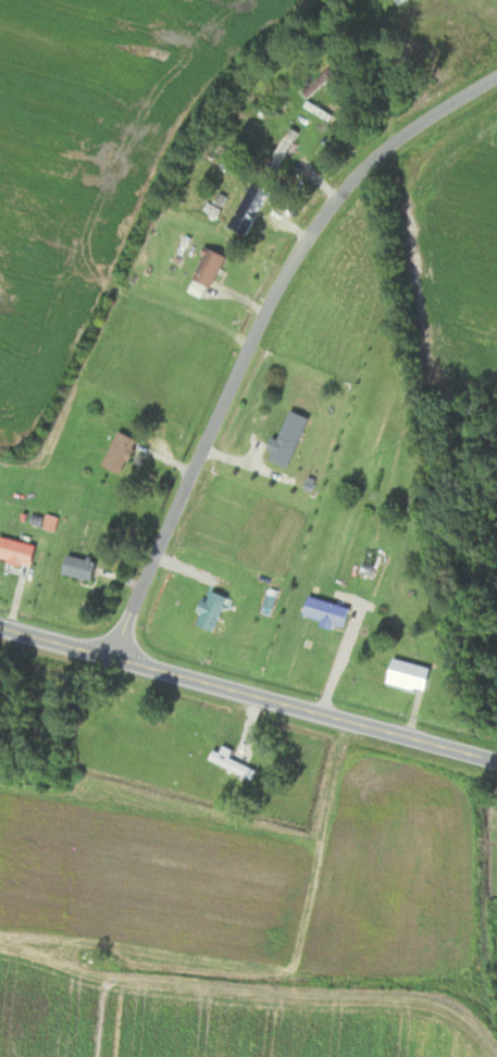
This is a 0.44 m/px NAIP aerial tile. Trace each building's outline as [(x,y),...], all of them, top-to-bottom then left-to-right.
[(334,75),(329,68),(301,88),(307,96),(334,75)] [(289,157),(298,143),(292,140),(298,131),(290,126),(267,163),(276,169),(285,154),(289,157)] [(246,235),(269,190),(251,181),(228,226),(246,235)] [(225,255),(205,246),(191,279),(211,288),(225,255)] [(276,439),(272,437),(263,456),(286,466),(308,417),(289,409),(276,439)] [(137,440),(118,430),(100,464),(120,474),(137,440)] [(29,567),(35,546),(0,537),(0,559),(29,567)] [(95,561),(67,554),(62,573),(90,581),(95,561)] [(212,631),(228,598),(211,590),(195,623),(212,631)] [(343,627),(349,607),(308,595),(302,614),(343,627)] [(424,692),(430,668),(392,658),(386,682),(424,692)] [(249,753),(218,748),(211,797),(230,800),(233,781),(244,783),(249,753)]
